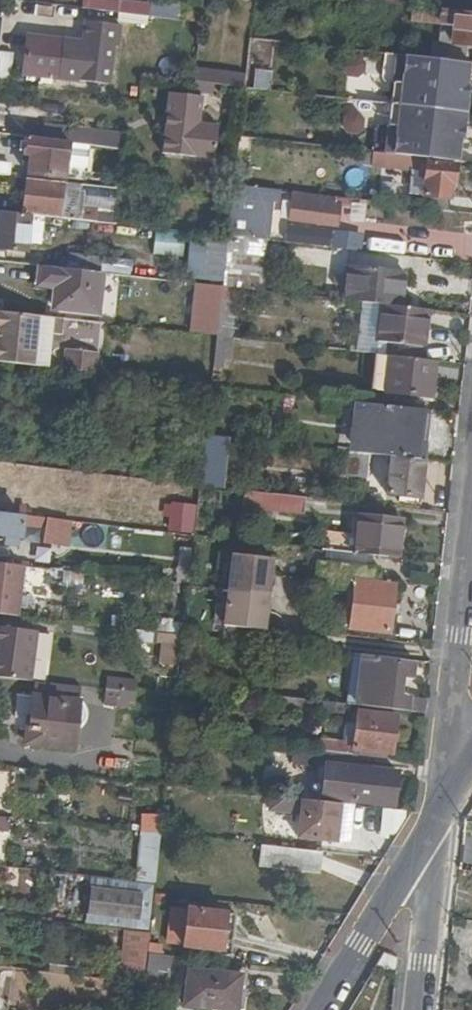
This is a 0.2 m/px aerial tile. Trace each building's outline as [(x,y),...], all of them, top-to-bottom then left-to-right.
[(471,16),(471,0),(347,0),(347,2),(412,9),(471,16)] [(118,16),(149,20),(151,7),(119,3),(118,16)] [(149,20),(180,23),(181,9),(151,6),(151,7),(149,20)] [(471,50),(471,16),(412,9),(411,24),(442,27),(456,28),(454,45),(440,43),(435,43),(433,62),(468,66),(469,66),(471,50)] [(149,20),(118,16),(118,25),(148,29),(149,20)] [(442,27),(440,43),(454,45),(456,28),(442,27)] [(64,54),(65,47),(28,44),(24,78),(112,88),(117,52),(121,52),(122,32),(88,29),(85,49),(84,56),(64,54)] [(85,49),(65,47),(64,54),(84,56),(85,49)] [(392,109),(467,117),(468,103),(465,102),(468,81),(466,80),(468,66),(433,62),(398,58),(392,109)] [(195,72),(194,86),(245,92),(247,78),(195,72)] [(165,157),(215,163),(218,129),(201,128),(203,100),(171,97),(165,157)] [(465,131),(467,117),(392,109),(386,157),(457,165),(458,152),(461,152),(462,131),(465,131)] [(45,128),(43,143),(87,148),(89,134),(45,128)] [(43,143),(25,141),(23,160),(31,161),(29,176),(85,183),(86,168),(120,171),(123,152),(87,148),(43,143)] [(471,217),(471,202),(452,199),(454,182),(455,182),(458,165),(457,165),(386,157),(375,156),(373,171),(410,175),(427,177),(424,200),(423,212),(471,217)] [(0,167),(0,179),(9,180),(10,168),(0,167)] [(408,198),(424,200),(427,177),(410,175),(408,198)] [(81,188),(27,182),(24,214),(78,219),(78,224),(97,226),(98,211),(80,208),(81,188)] [(339,202),(294,197),(290,226),(339,232),(342,211),(338,210),(339,202)] [(228,241),(266,245),(270,204),(233,199),(232,205),(228,241)] [(98,211),(97,226),(112,228),(114,213),(98,211)] [(1,215),(0,225),(0,252),(28,255),(29,247),(41,248),(44,220),(1,215)] [(152,236),(153,254),(180,253),(179,235),(152,236)] [(399,240),(397,250),(430,257),(432,246),(399,240)] [(260,294),(266,245),(228,241),(222,289),(260,294)] [(106,256),(104,269),(129,273),(131,259),(106,256)] [(101,275),(103,276),(105,263),(67,258),(65,271),(101,275)] [(65,271),(41,268),(40,285),(56,287),(53,310),(96,314),(101,275),(65,271)] [(343,303),(375,306),(399,309),(403,275),(347,269),(345,280),(335,279),(334,288),(344,289),(343,303)] [(206,323),(219,324),(222,289),(210,288),(206,323)] [(388,358),(417,361),(419,350),(422,350),(427,312),(399,309),(375,306),(371,345),(384,346),(382,357),(388,358)] [(65,321),(0,314),(0,364),(34,368),(37,339),(45,340),(50,341),(50,335),(63,337),(65,321)] [(64,340),(96,344),(98,328),(66,324),(64,340)] [(230,361),(233,340),(218,338),(214,368),(223,369),(224,360),(230,361)] [(37,339),(34,368),(42,369),(45,340),(37,339)] [(371,390),(385,391),(388,358),(382,357),(375,356),(371,390)] [(63,357),(62,371),(88,374),(89,359),(63,357)] [(432,400),(436,363),(417,361),(388,358),(385,391),(385,396),(396,397),(396,409),(423,412),(428,413),(429,400),(432,400)] [(350,407),(359,443),(362,405),(350,407)] [(393,459),(424,463),(425,447),(421,446),(423,412),(396,409),(362,405),(359,443),(357,455),(393,459)] [(424,463),(428,463),(432,413),(428,413),(423,412),(421,446),(425,447),(424,463)] [(204,435),(197,483),(220,487),(227,438),(204,435)] [(421,498),(424,463),(393,459),(390,495),(421,498)] [(305,515),(306,499),(273,495),(272,512),(305,515)] [(171,531),(191,533),(194,506),(173,504),(171,531)] [(0,515),(0,536),(2,536),(2,545),(16,548),(19,526),(43,528),(42,546),(53,547),(56,522),(0,515)] [(356,552),(398,556),(402,522),(359,517),(356,552)] [(371,557),(328,552),(326,564),(370,569),(371,557)] [(233,554),(229,590),(269,594),(270,586),(271,573),(273,558),(233,554)] [(355,589),(353,610),(351,630),(390,634),(396,584),(377,582),(378,570),(370,569),(326,564),(320,563),(318,586),(343,588),(355,589)] [(0,565),(0,617),(15,618),(21,568),(0,565)] [(278,574),(271,573),(270,586),(276,586),(278,574)] [(348,610),(353,610),(355,589),(343,588),(343,598),(349,598),(348,610)] [(269,594),(229,590),(225,626),(265,629),(266,614),(268,602),(269,594)] [(268,602),(266,614),(273,615),(275,603),(268,602)] [(26,683),(33,633),(0,629),(0,680),(26,683)] [(349,705),(358,706),(365,656),(354,654),(349,705)] [(358,706),(426,714),(428,699),(395,695),(396,678),(416,680),(418,661),(365,656),(358,706)] [(103,704),(136,707),(138,678),(105,676),(103,704)] [(306,700),(279,697),(277,711),(305,714),(306,700)] [(76,707),(77,704),(33,698),(27,748),(29,748),(30,744),(72,749),(74,728),(79,725),(84,718),(83,713),(80,709),(76,707)] [(345,705),(324,702),(323,711),(344,714),(345,705)] [(356,757),(391,761),(396,718),(357,714),(353,744),(319,740),(318,752),(356,757)] [(318,752),(295,750),(293,765),(317,767),(317,765),(328,766),(355,768),(356,757),(318,752)] [(325,804),(328,766),(317,765),(317,767),(314,802),(325,804)] [(340,805),(352,807),(353,803),(393,807),(396,772),(355,768),(328,766),(325,804),(340,805)] [(335,843),(340,805),(325,804),(314,802),(270,797),(269,810),(300,814),(298,838),(335,843)] [(394,836),(400,810),(384,806),(378,832),(394,836)] [(161,835),(141,833),(135,883),(156,885),(161,835)] [(317,877),(319,855),(256,847),(254,871),(317,877)] [(135,883),(89,878),(88,890),(131,896),(129,920),(85,915),(84,926),(125,931),(150,934),(154,896),(156,885),(135,883)] [(129,920),(131,896),(88,890),(82,890),(80,914),(85,915),(129,920)] [(168,905),(166,942),(177,943),(178,905),(168,905)] [(184,948),(221,953),(227,914),(190,909),(184,948)] [(150,934),(125,931),(120,965),(112,964),(111,981),(118,982),(144,985),(147,955),(150,934)] [(241,975),(192,969),(188,1006),(229,1009),(237,1009),(241,975)]
